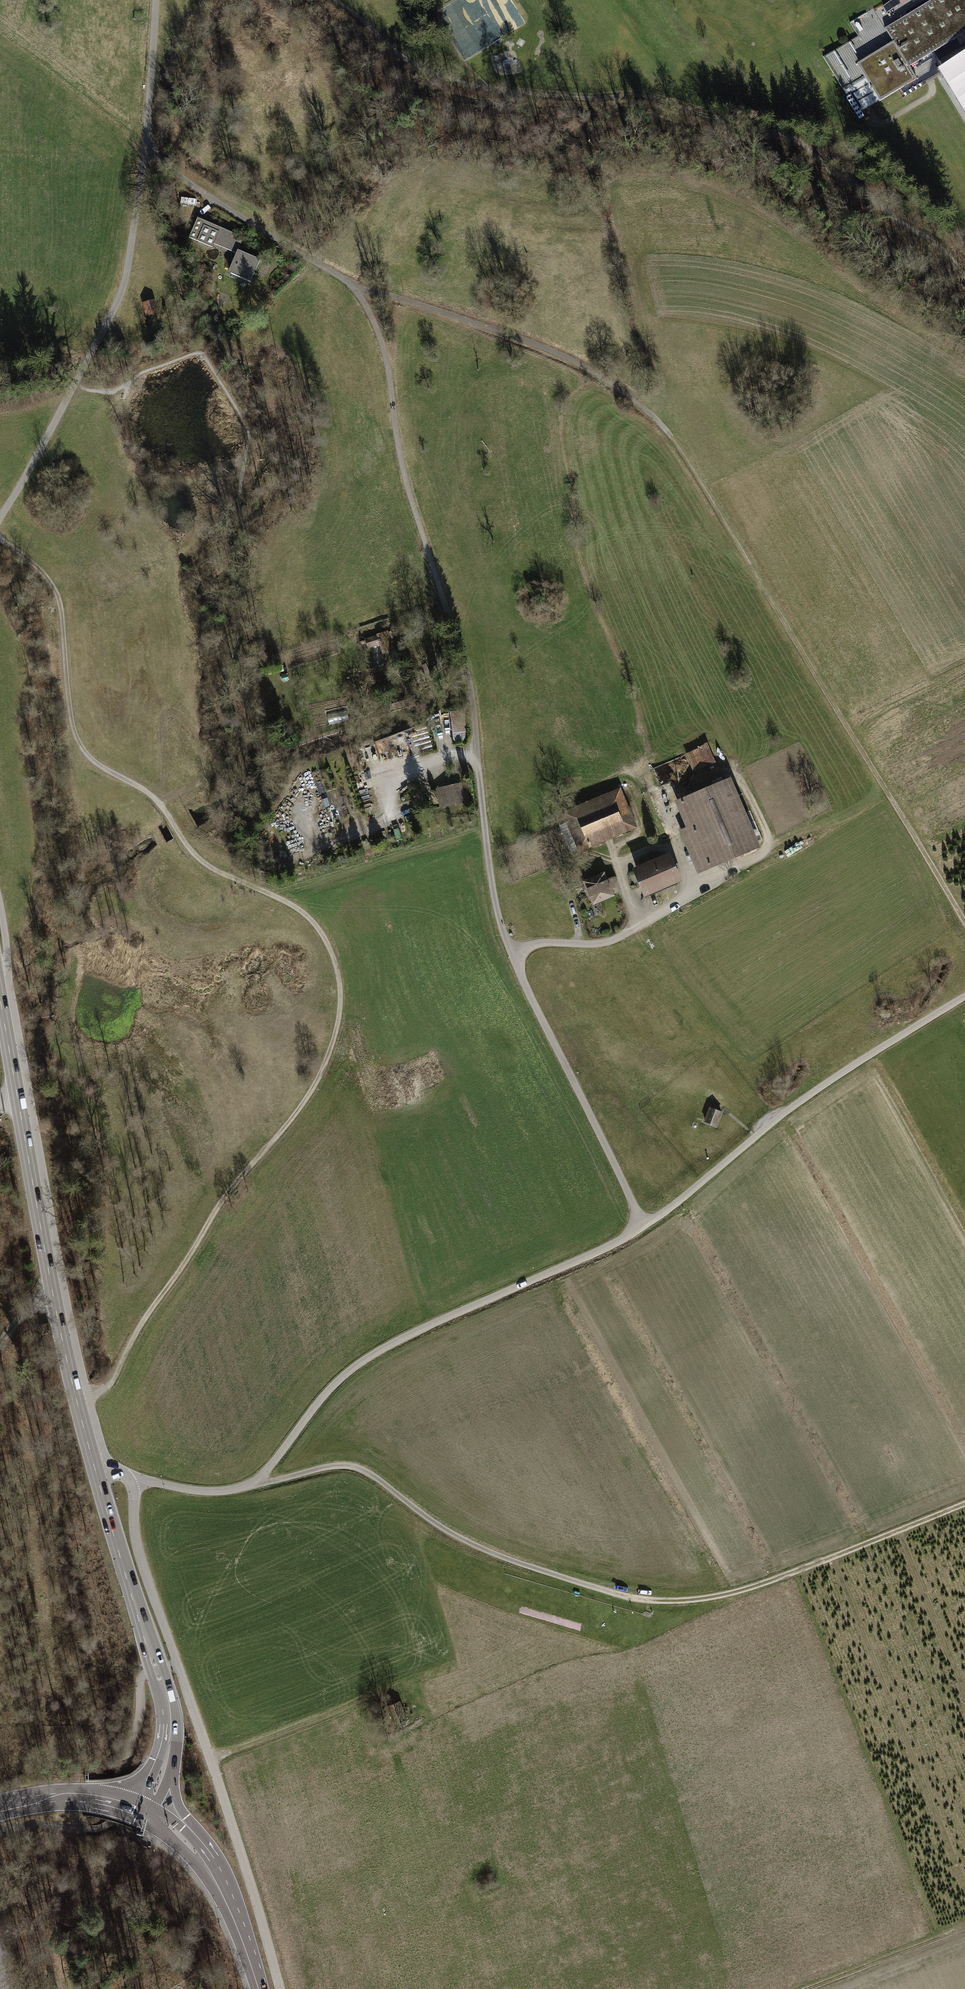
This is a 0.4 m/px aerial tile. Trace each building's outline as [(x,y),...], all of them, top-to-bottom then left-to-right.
[(893,42),(894,42),(909,67),(964,33),(964,0),(932,0),(885,29),(893,42)] [(917,79),(909,67),(894,42),(893,42),(870,56),(858,36),(823,57),(847,96),(852,93),(863,111),(880,100),(880,99),(903,85),(904,87),(917,79)] [(938,69),(964,113),(964,53),(938,69)] [(198,218),(192,231),(200,235),(204,226),(216,231),(218,227),(198,218)] [(200,235),(192,231),(189,237),(212,247),(214,243),(238,253),(231,269),(233,270),(232,273),(250,281),(259,260),(238,250),(243,238),(221,228),(218,227),(216,231),(204,226),(200,235)] [(156,311),(154,302),(144,304),(146,314),(156,311)] [(393,638),(391,632),(388,633),(388,632),(379,635),(379,636),(361,641),(363,647),(381,642),(383,651),(392,648),(389,639),(393,638)] [(467,741),(464,710),(450,711),(454,742),(467,741)] [(685,754),(693,772),(716,763),(708,745),(685,754)] [(752,847),(725,783),(680,802),(692,829),(684,832),(700,869),(752,847)] [(459,784),(445,787),(449,805),(463,802),(459,784)] [(449,805),(445,787),(437,789),(441,807),(449,805)] [(568,814),(581,847),(632,825),(618,793),(568,814)] [(668,856),(637,870),(646,893),(677,879),(668,856)] [(606,881),(603,874),(585,881),(585,882),(581,883),(585,891),(588,890),(594,902),(612,895),(610,889),(617,886),(613,878),(606,881)] [(779,1075),(768,1083),(778,1096),(788,1088),(779,1075)] [(721,1111),(710,1107),(705,1121),(716,1125),(721,1111)] [(399,1701),(389,1705),(396,1723),(406,1720),(399,1701)]
